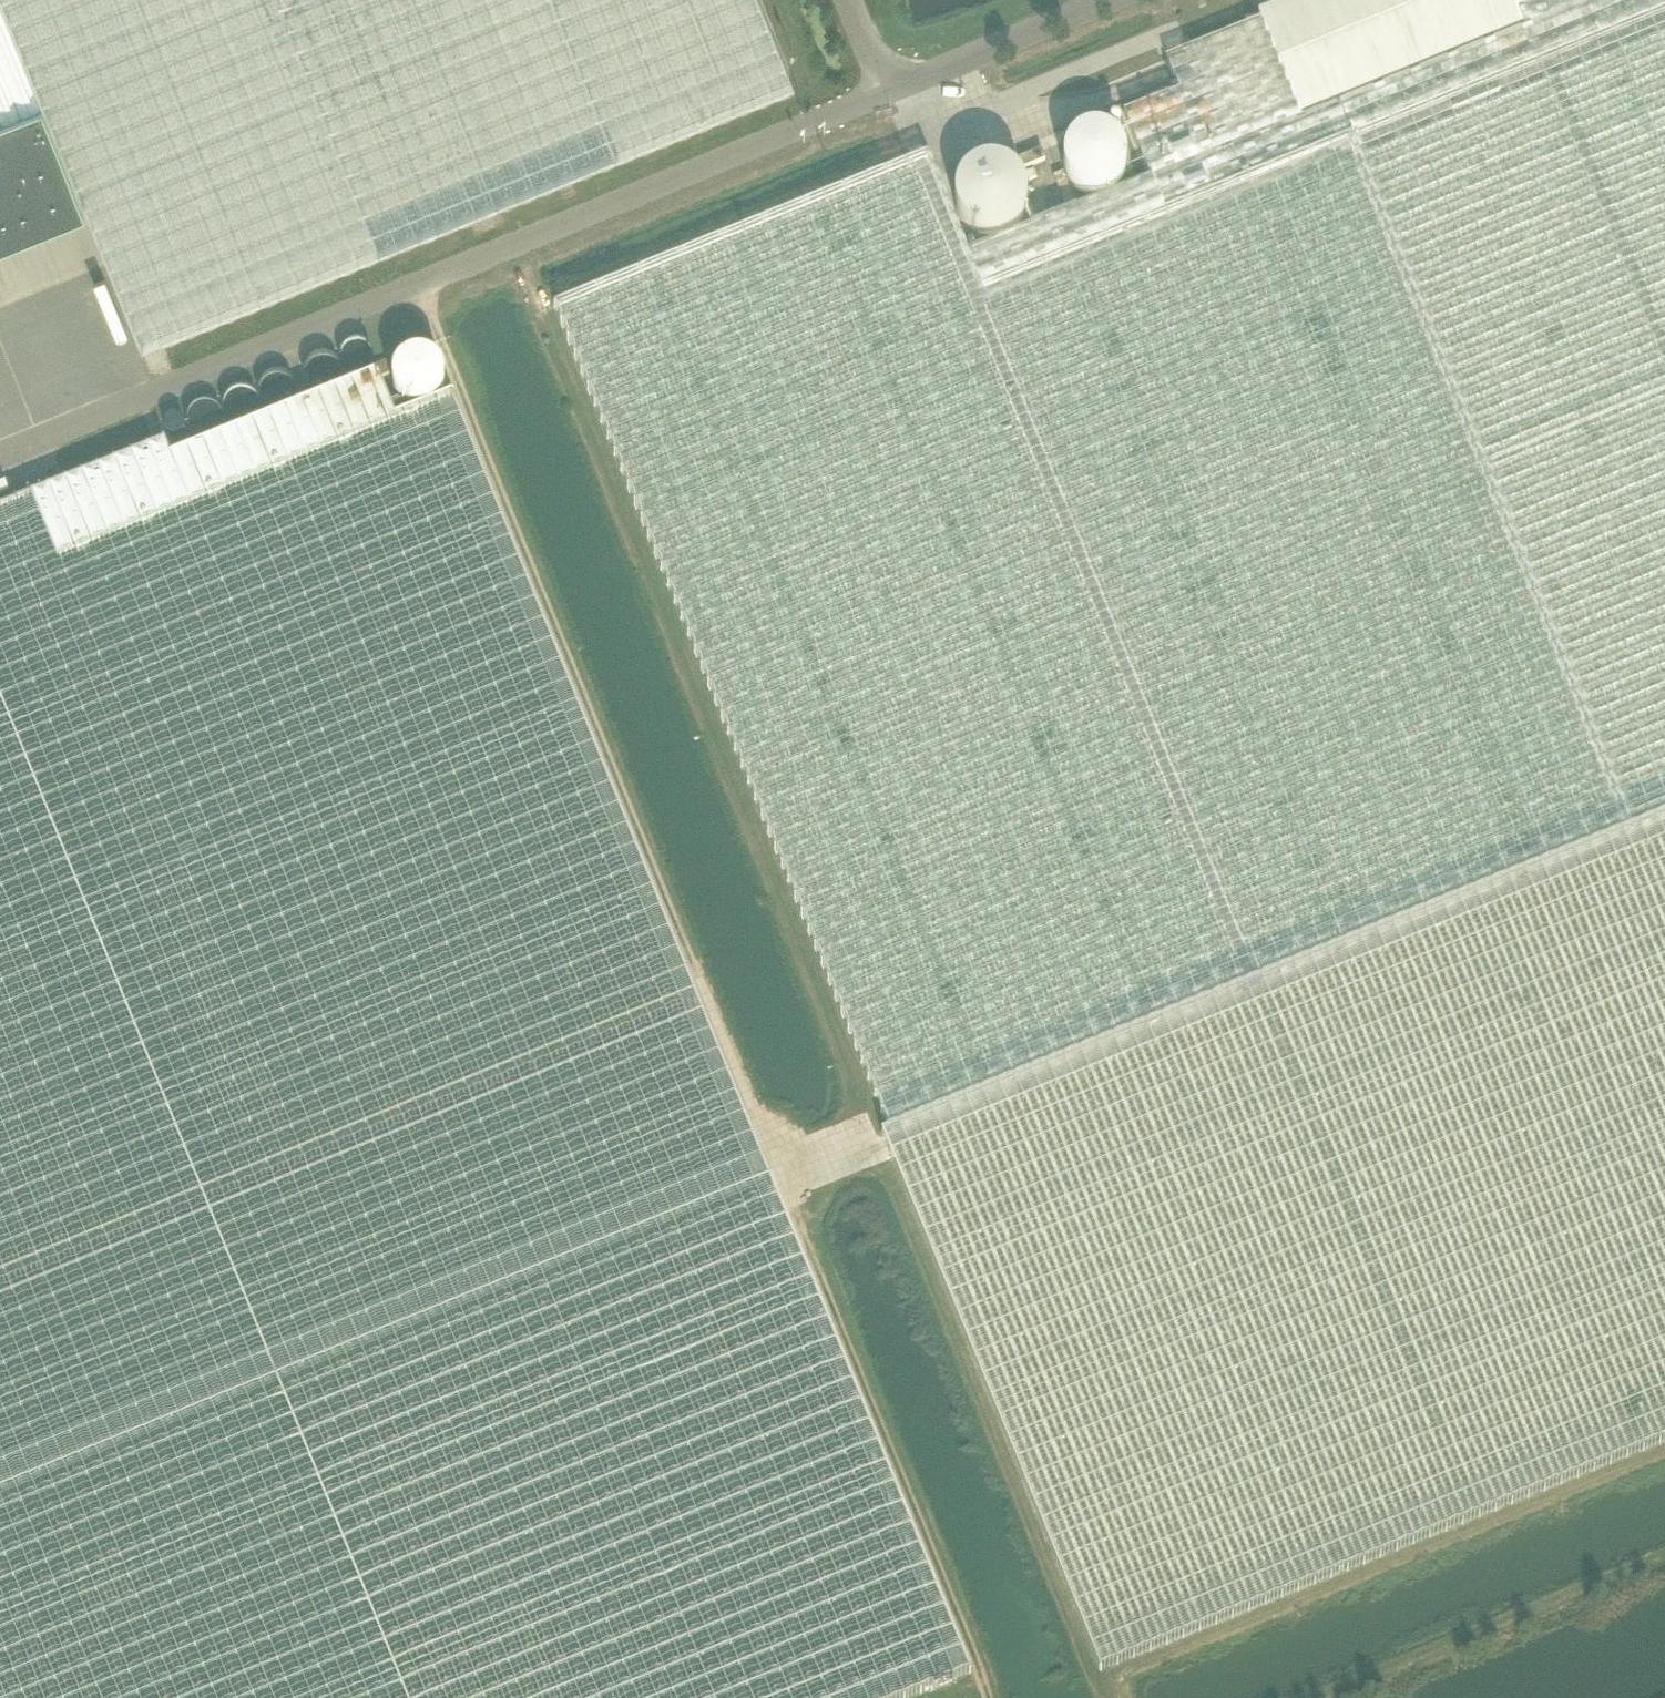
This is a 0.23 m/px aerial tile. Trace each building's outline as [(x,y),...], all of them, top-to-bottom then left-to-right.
[(87,212),(2,0),(0,0),(0,247),(87,212)] [(87,212),(141,347),(795,84),(761,0),(2,0),(87,212)] [(556,308),(890,1131),(880,1135),(1098,1673),(1664,1443),(1664,0),(1511,0),(1514,8),(1293,99),(1261,22),(1166,60),(1179,93),(1124,115),(1151,181),(968,255),(928,157),(556,308)] [(1511,0),(1300,0),(1259,17),(1261,22),(1293,99),(1514,8),(1511,0)] [(1019,160),(1023,170),(1046,161),(1041,150),(1019,160)] [(453,397),(397,420),(378,375),(290,411),(173,459),(166,442),(67,483),(30,498),(0,510),(0,1697),(911,1697),(973,1673),(453,397)]
